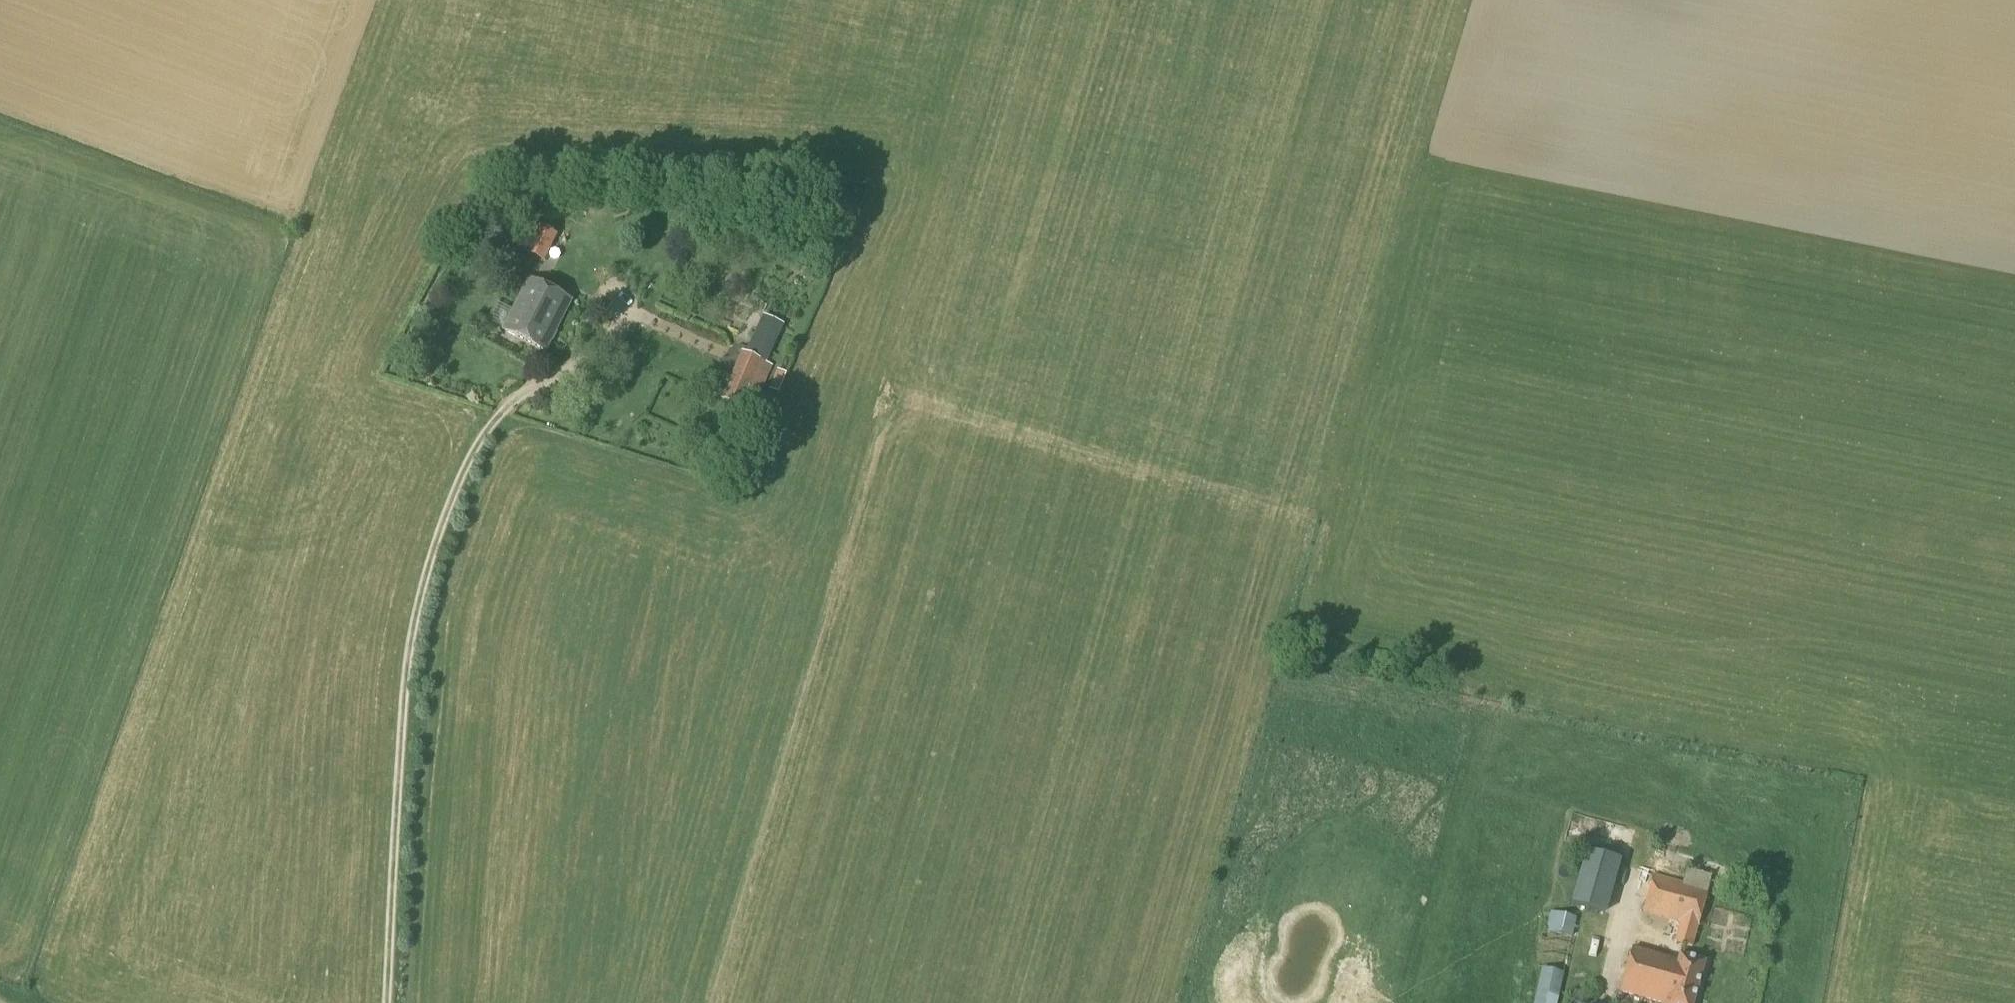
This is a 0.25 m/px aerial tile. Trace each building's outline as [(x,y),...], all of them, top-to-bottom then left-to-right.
[(544,262),(557,235),(539,226),(525,253),(544,262)] [(544,352),(570,301),(530,280),(504,332),(544,352)] [(767,364),(784,325),(762,315),(745,353),(741,352),(720,399),(742,409),(744,404),(753,408),(772,366),(767,364)] [(1651,878),(1641,913),(1678,924),(1673,943),(1692,948),(1707,893),(1651,878)] [(1534,1002),(1555,1002),(1574,918),(1549,912),(1537,968),(1542,969),(1534,1002)] [(1621,992),(1658,1002),(1693,1002),(1705,963),(1679,955),(1678,961),(1633,949),(1621,992)]
